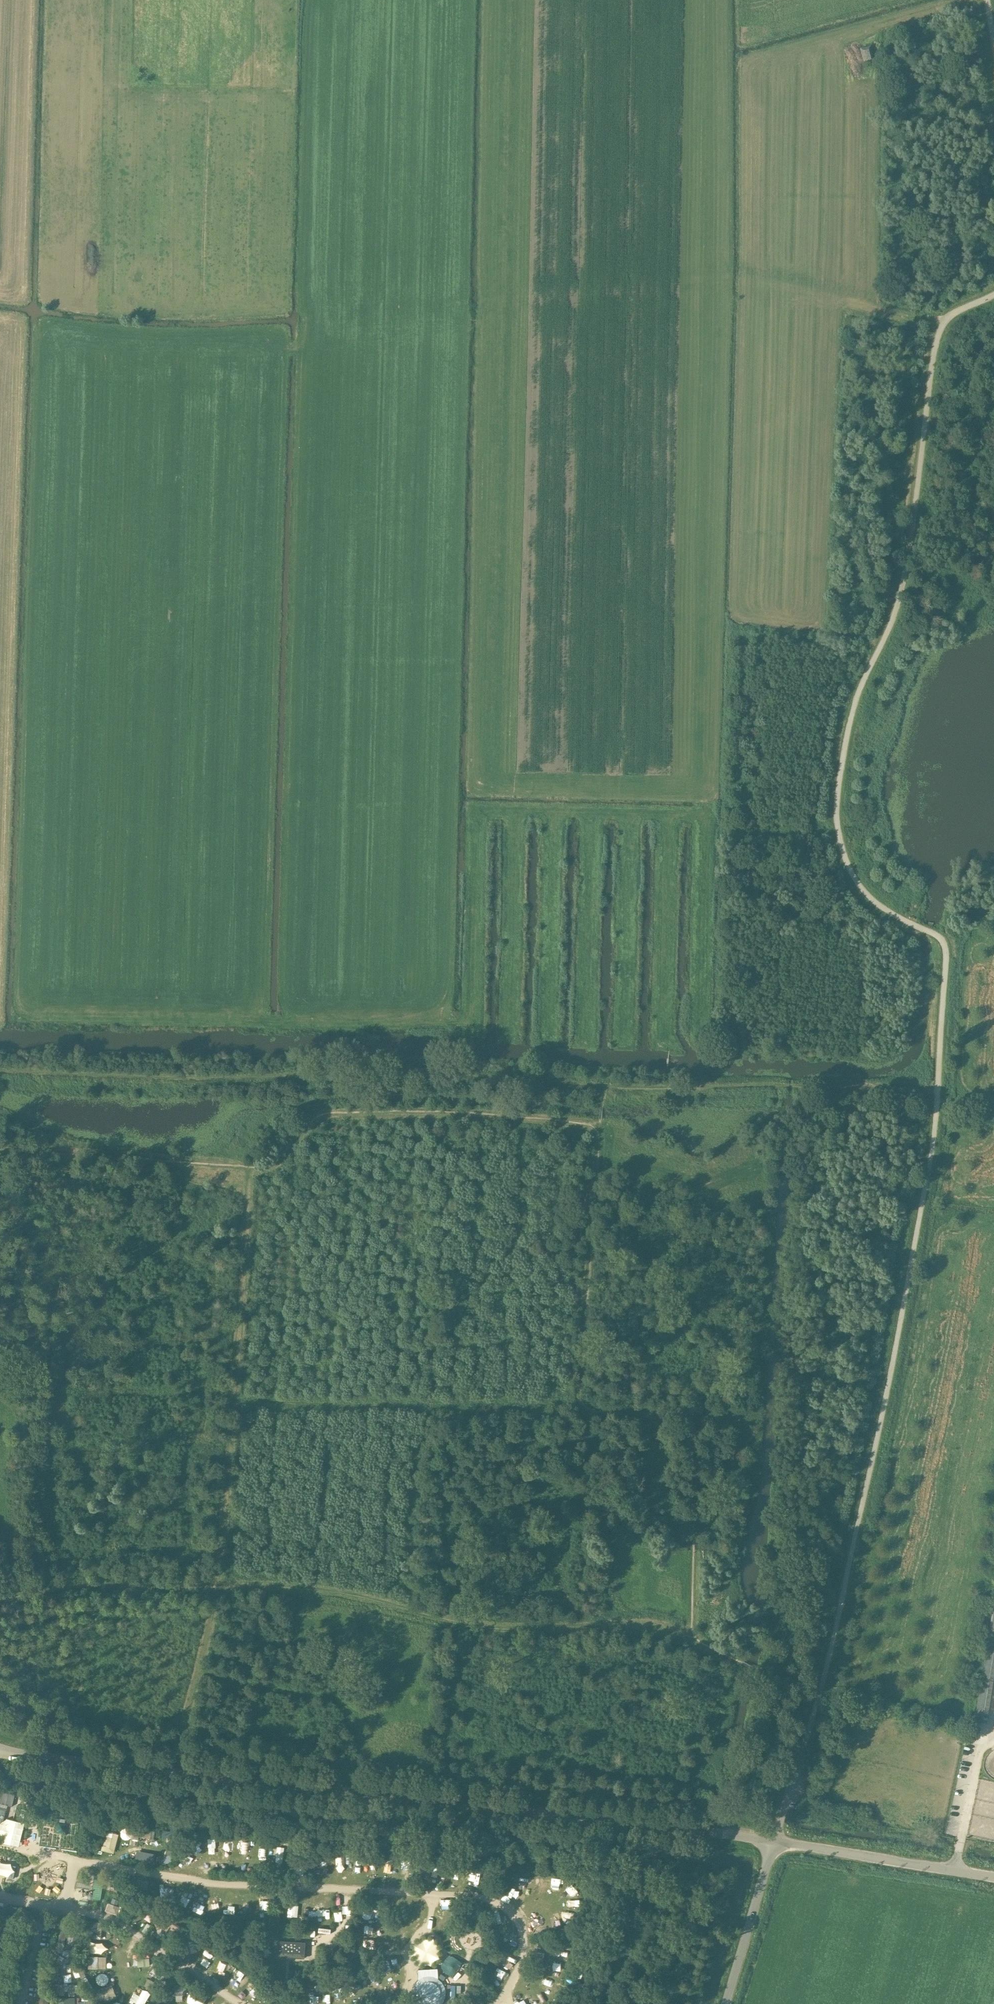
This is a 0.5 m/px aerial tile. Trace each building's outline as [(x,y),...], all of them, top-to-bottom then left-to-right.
[(878,58),(874,44),(863,47),(866,61),(878,58)] [(985,188),(983,174),(971,175),(973,190),(985,188)] [(980,1779),(969,1834),(993,1839),(993,1782),(980,1779)] [(154,1841),(154,1829),(140,1828),(140,1840),(154,1841)] [(115,1853),(120,1835),(107,1831),(102,1850),(115,1853)] [(11,1862),(0,1862),(0,1875),(10,1876),(11,1862)] [(510,1890),(520,1891),(521,1880),(512,1879),(510,1890)] [(121,1915),(122,1906),(107,1903),(105,1912),(121,1915)] [(131,1923),(138,1927),(142,1920),(135,1916),(131,1923)] [(326,1928),(315,1932),(317,1938),(314,1939),(318,1949),(332,1943),(326,1928)] [(115,1936),(113,1942),(121,1945),(124,1939),(115,1936)] [(305,1943),(279,1942),(278,1957),(304,1958),(305,1943)] [(454,1976),(462,1963),(449,1954),(441,1968),(454,1976)] [(89,1956),(89,1968),(107,1969),(107,1956),(89,1956)] [(418,1969),(419,2003),(439,2003),(439,1997),(442,1997),(441,1968),(418,1969)] [(117,2000),(108,1969),(93,1974),(97,1989),(101,1988),(106,2003),(117,2000)] [(241,1976),(235,1985),(241,1988),(246,1979),(241,1976)] [(181,1998),(186,1987),(176,1983),(171,1994),(181,1998)] [(150,1992),(138,1987),(133,2001),(139,2003),(146,2003),(150,1992)]
